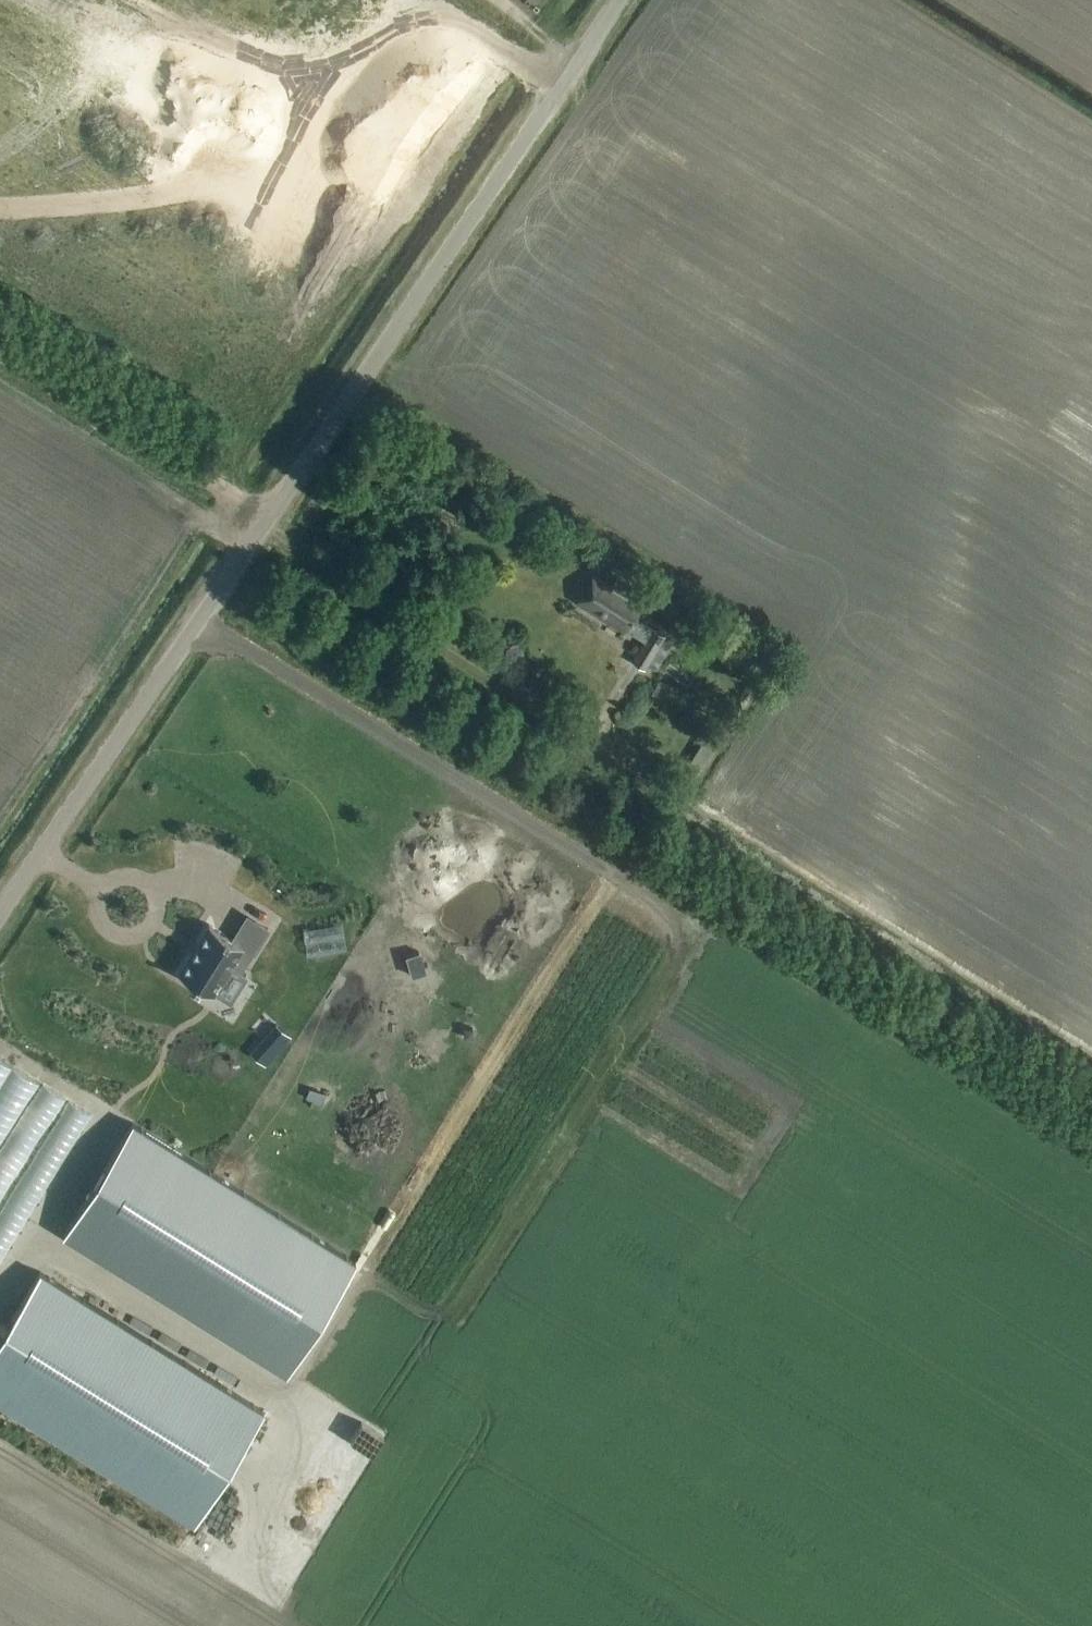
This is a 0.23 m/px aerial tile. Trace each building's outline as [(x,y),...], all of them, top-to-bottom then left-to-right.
[(641,588),(618,574),(611,585),(593,574),(577,600),(623,628),(624,627),(642,639),(630,659),(643,667),(646,662),(656,668),(673,640),(631,615),(639,603),(634,600),(641,588)] [(700,766),(720,733),(710,727),(690,760),(700,766)] [(191,884),(158,932),(192,955),(209,929),(219,935),(222,930),(233,913),(215,901),(205,894),(191,884)] [(342,921),(304,928),(308,955),(347,948),(342,921)] [(130,1126),(60,1239),(284,1377),(353,1265),(130,1126)] [(94,1304),(93,1304),(40,1271),(0,1336),(0,1401),(194,1522),(263,1409),(94,1304)]
